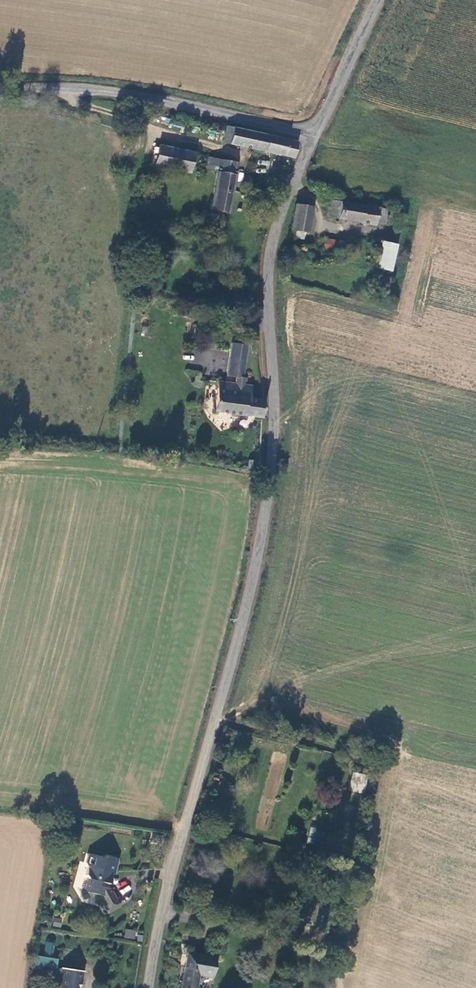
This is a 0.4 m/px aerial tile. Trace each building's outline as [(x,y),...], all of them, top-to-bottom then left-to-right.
[(297,141),(228,127),(225,143),(294,157),(297,141)] [(194,154),(160,146),(155,165),(189,174),(194,154)] [(224,212),(235,160),(219,157),(208,209),(224,212)] [(363,205),(330,199),(327,216),(373,225),(374,220),(384,222),(385,216),(389,217),(390,211),(387,211),(387,207),(364,203),(363,205)] [(313,206),(295,202),(289,229),(295,230),(293,239),(302,241),(304,232),(307,233),(313,206)] [(339,240),(325,238),(322,252),(337,255),(339,240)] [(373,266),(391,270),(398,244),(380,239),(373,266)] [(247,346),(231,344),(226,376),(236,377),(242,378),(247,346)] [(236,384),(246,386),(247,379),(242,378),(236,377),(236,384)] [(261,419),(264,401),(250,399),(251,387),(246,386),(236,384),(220,383),(216,413),(261,419)] [(272,765),(281,767),(284,754),(275,752),(272,765)] [(364,794),(368,775),(353,772),(349,790),(364,794)] [(310,826),(307,841),(314,843),(317,827),(310,826)] [(85,862),(88,867),(86,877),(87,877),(84,887),(86,892),(99,896),(99,899),(106,913),(119,905),(110,890),(109,890),(106,889),(106,885),(109,885),(112,874),(113,874),(117,857),(105,854),(102,856),(87,852),(85,862)] [(328,891),(306,886),(304,894),(327,900),(328,891)] [(327,900),(304,894),(299,919),(332,927),(337,901),(327,900)] [(46,943),(44,956),(52,958),(53,944),(46,943)] [(193,975),(207,978),(210,958),(182,953),(176,987),(191,987),(193,975)] [(83,970),(63,967),(60,987),(81,987),(83,970)]
